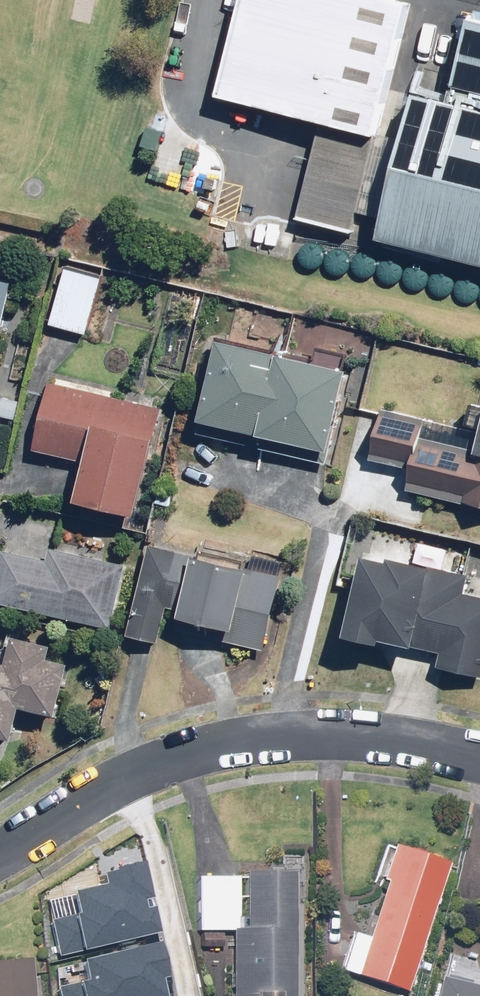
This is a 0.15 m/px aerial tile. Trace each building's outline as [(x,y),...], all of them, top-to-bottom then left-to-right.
[(406,0),(245,0),(222,94),(324,119),(300,214),(356,228),(412,1),(406,0)] [(423,92),(387,241),(479,264),(479,14),(457,101),(440,97),(423,92)] [(321,244),(319,241),(315,238),(311,237),(306,237),(302,238),(299,241),(297,244),(295,248),(296,252),(297,257),(300,260),(304,262),(308,263),(313,263),(317,261),(320,257),(322,253),(322,249),(321,244)] [(351,252),(349,248),(345,246),(341,244),(337,244),(333,246),(330,248),(327,252),(326,256),(327,260),(328,263),(331,267),(334,269),(339,270),(343,269),(346,268),(347,267),(350,264),(352,260),(352,256),(351,252)] [(378,254),(375,250),(372,248),(368,246),(364,246),(360,248),(357,250),(354,254),(353,257),(353,262),(355,265),(358,269),(361,271),(365,272),(370,271),(374,269),(377,266),(378,262),(379,258),(378,254)] [(405,260),(403,256),(399,254),(395,252),(391,253),(387,254),(384,256),(382,260),(380,264),(381,268),(382,271),(385,275),(388,277),(393,278),(397,277),(401,275),(404,272),(406,268),(406,264),(405,260)] [(431,266),(428,262),(425,260),(421,258),(417,258),(413,260),(410,262),(407,266),(406,270),(406,274),(408,277),(410,281),(414,283),(418,284),(423,283),(426,281),(429,278),(431,274),(432,270),(431,266)] [(104,270),(66,261),(51,323),(90,332),(104,270)] [(456,272),(453,269),(450,266),(446,265),(442,265),(438,266),(435,269),(432,272),(431,276),(431,280),(433,284),(436,287),(439,289),(443,290),(448,290),(452,288),(455,285),(456,281),(457,276),(456,272)] [(478,275),(475,273),(471,271),(467,271),(463,273),(460,275),(457,279),(456,282),(456,286),(458,290),(460,294),(464,296),(468,297),(473,296),(477,294),(479,291),(479,290),(479,278),(478,275)] [(17,277),(0,273),(0,364),(17,277)] [(196,384),(213,388),(202,437),(328,467),(351,369),(225,339),(222,351),(205,347),(196,384)] [(53,381),(35,450),(93,465),(84,501),(139,515),(165,409),(53,381)] [(426,437),(430,416),(383,407),(373,462),(413,469),(409,493),(479,506),(479,447),(426,437)] [(161,641),(165,624),(168,610),(186,614),(185,618),(197,621),(195,631),(268,648),(285,573),(150,542),(129,634),(161,641)] [(3,544),(0,556),(0,599),(114,628),(130,564),(55,545),(52,556),(3,544)] [(479,676),(479,595),(468,592),(471,577),(370,554),(353,632),(444,653),(441,667),(479,676)] [(62,715),(73,663),(51,658),(54,644),(17,636),(12,660),(0,657),(0,732),(19,736),(25,707),(62,715)] [(394,849),(384,881),(388,882),(360,974),(410,989),(447,865),(394,849)] [(65,903),(75,947),(151,930),(138,873),(97,882),(100,895),(65,903)] [(203,932),(203,946),(222,947),(222,932),(232,932),(232,995),(295,995),(297,874),(248,874),(244,873),(244,877),(197,876),(196,932),(203,932)] [(69,995),(169,995),(157,950),(63,975),(69,995)] [(0,966),(0,995),(35,995),(32,963),(0,966)] [(442,978),(437,995),(479,995),(479,987),(442,978)]
